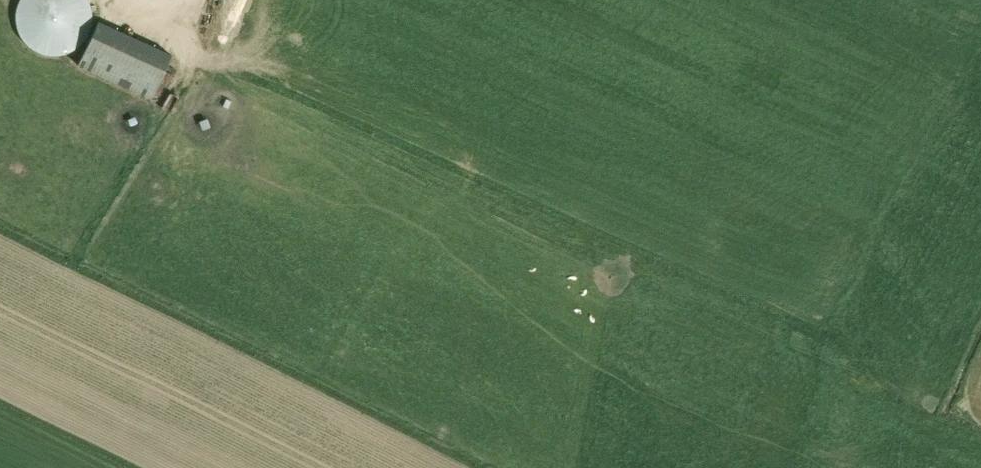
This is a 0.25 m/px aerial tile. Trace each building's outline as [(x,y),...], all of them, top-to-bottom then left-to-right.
[(77,65),(151,99),(171,54),(98,20),(77,65)]
